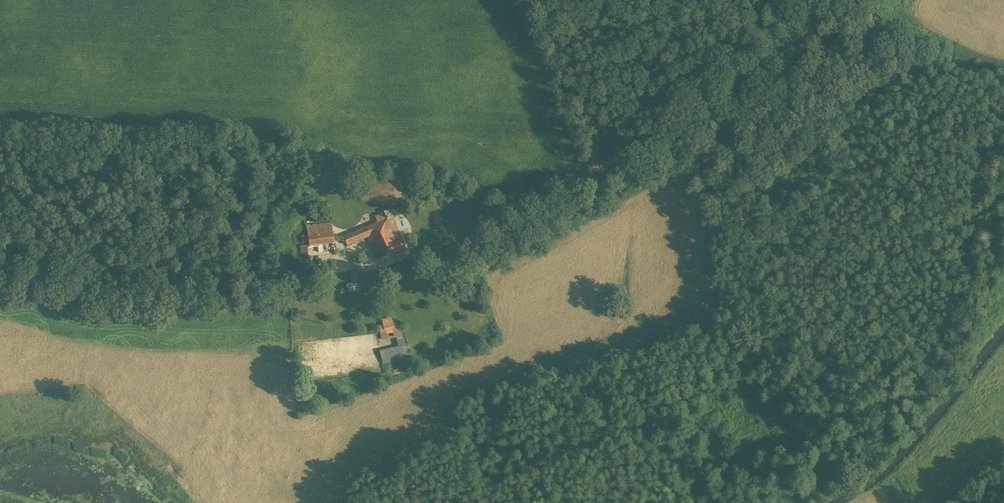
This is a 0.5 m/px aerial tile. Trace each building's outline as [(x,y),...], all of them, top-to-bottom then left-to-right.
[(400,197),(404,177),(362,169),(358,189),(363,190),(361,196),(361,197),(364,198),(363,201),(391,206),(392,204),(394,204),(396,197),(400,197)] [(378,222),(365,228),(344,236),(347,245),(368,236),(378,259),(405,248),(393,217),(393,215),(394,215),(392,208),(384,211),(385,213),(375,217),(378,222)] [(331,224),(308,227),(309,236),(332,232),(331,224)] [(332,232),(309,236),(310,245),(332,242),(333,242),(332,232)] [(332,242),(310,245),(311,252),(333,249),(332,242)] [(357,289),(356,282),(347,284),(349,292),(357,289)] [(381,314),(382,320),(391,318),(391,321),(395,321),(393,311),(381,314)] [(395,336),(400,335),(397,323),(396,323),(395,321),(391,321),(391,318),(382,320),(384,325),(379,326),(382,339),(388,338),(387,333),(394,332),(395,336)] [(383,362),(411,355),(409,345),(380,352),(383,362)]
